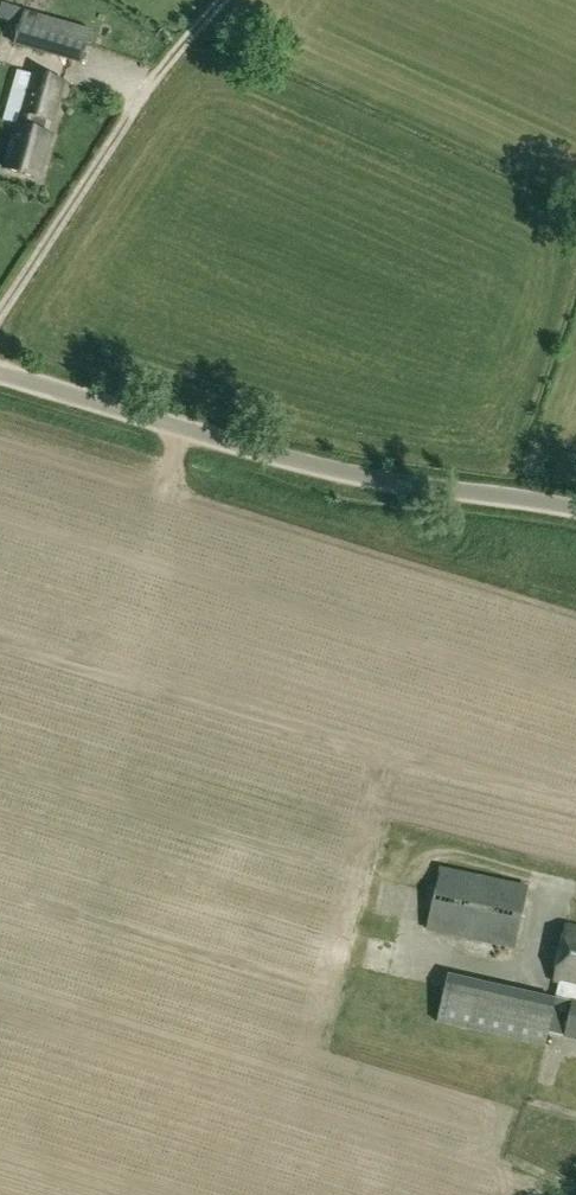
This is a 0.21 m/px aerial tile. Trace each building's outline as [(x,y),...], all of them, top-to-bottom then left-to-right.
[(81,65),(92,31),(24,11),(14,46),(81,65)] [(31,74),(17,129),(16,129),(5,169),(39,178),(50,138),(42,136),(46,120),(53,122),(64,83),(31,74)] [(514,950),(528,886),(439,868),(426,931),(514,950)] [(553,983),(559,985),(557,998),(575,1003),(575,926),(566,923),(553,983)] [(548,1033),(556,1000),(448,974),(438,1020),(545,1046),(548,1035),(548,1033)] [(557,998),(556,1000),(548,1033),(575,1040),(575,1003),(557,998)]
